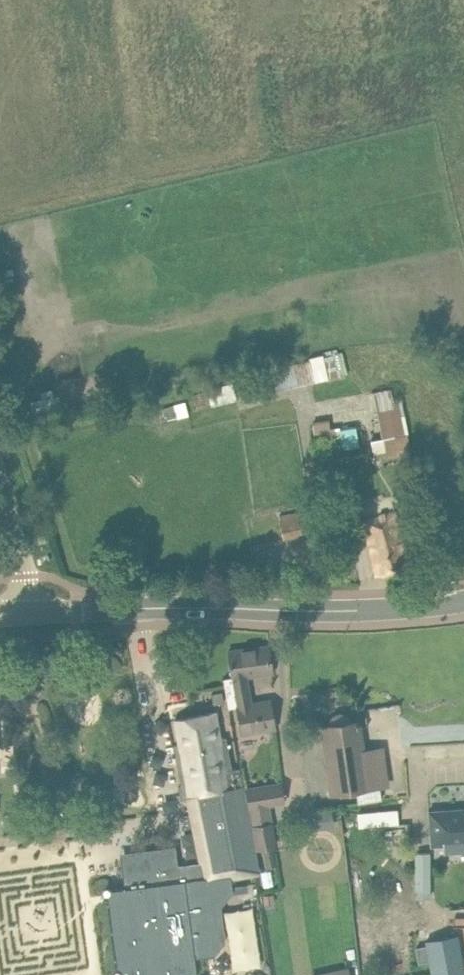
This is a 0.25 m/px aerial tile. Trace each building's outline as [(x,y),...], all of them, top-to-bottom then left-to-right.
[(310,360),(254,373),(259,393),(349,373),(347,364),(359,362),(356,348),(324,356),(324,354),(310,357),(310,360)] [(383,438),(372,440),(375,460),(412,453),(402,398),(395,400),(393,388),(374,392),(383,438)] [(312,531),(308,509),(281,514),(285,537),(312,531)] [(361,523),(376,575),(408,566),(392,513),(361,523)] [(229,650),(231,670),(234,692),(248,690),(246,677),(271,674),(271,665),(256,640),(229,650)] [(251,704),(248,690),(234,692),(240,734),(274,728),(270,701),(251,704)] [(215,711),(175,719),(179,744),(174,744),(177,766),(183,765),(186,784),(178,785),(180,799),(189,797),(241,787),(238,768),(233,769),(227,736),(221,738),(215,711)] [(331,793),(369,787),(359,721),(321,727),(331,793)] [(238,768),(241,787),(254,873),(257,873),(253,849),(275,845),(271,823),(267,824),(264,804),(283,801),(280,783),(244,789),(240,767),(238,768)] [(121,854),(126,887),(106,890),(117,972),(120,974),(196,974),(196,973),(208,971),(206,954),(213,953),(223,940),(220,915),(222,915),(220,903),(218,903),(217,895),(222,890),(232,889),(230,876),(254,873),(241,787),(189,797),(202,863),(176,866),(174,848),(121,854)] [(429,809),(431,846),(444,845),(445,852),(463,851),(463,807),(429,809)] [(400,808),(359,809),(359,824),(400,823),(400,808)] [(273,893),(263,895),(264,903),(274,901),(273,893)] [(427,942),(433,974),(463,974),(463,971),(458,936),(427,942)] [(311,973),(312,974),(353,974),(350,965),(311,973)]
